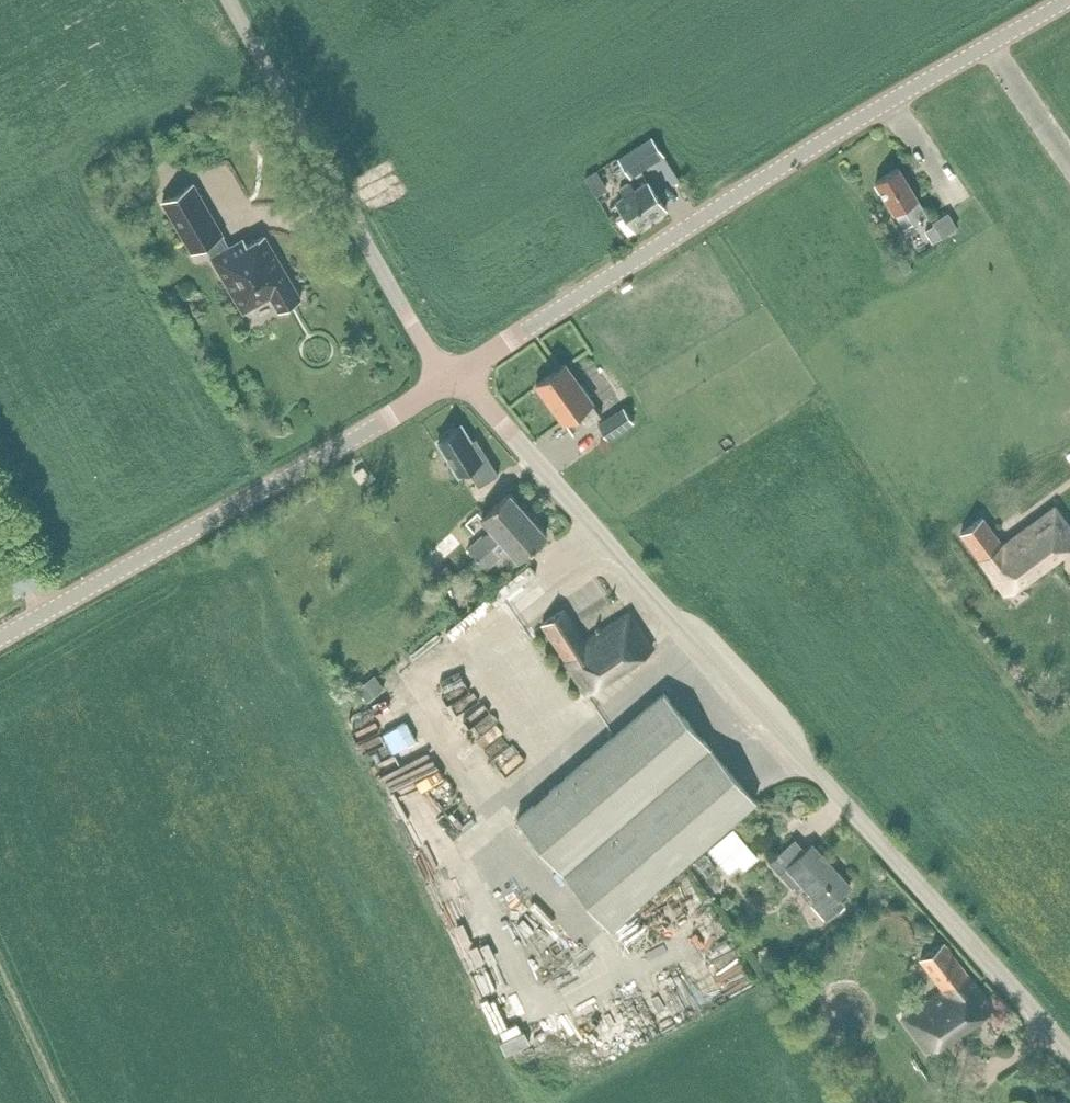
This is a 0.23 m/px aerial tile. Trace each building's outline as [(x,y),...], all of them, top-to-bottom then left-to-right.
[(651,136),(618,158),(631,177),(654,162),(664,155),(651,136)] [(664,155),(654,162),(658,168),(661,166),(668,177),(675,172),(664,155)] [(905,228),(914,222),(927,214),(898,167),(876,181),(905,228)] [(625,196),(616,202),(625,215),(618,219),(628,234),(635,230),(666,209),(647,181),(639,187),(635,189),(630,182),(619,189),(625,196)] [(193,183),(163,200),(193,251),(206,244),(213,256),(211,257),(244,312),(271,296),(280,311),(301,298),(264,235),(248,245),(244,238),(229,247),(222,235),(223,234),(193,183)] [(933,224),(923,230),(931,244),(941,237),(933,224)] [(598,416),(590,403),(565,368),(540,385),(565,421),(578,412),(586,424),(598,416)] [(598,424),(608,438),(633,421),(623,407),(598,424)] [(479,485),(498,473),(481,445),(475,449),(461,426),(455,429),(454,427),(442,433),(444,436),(438,439),(460,474),(469,469),(479,485)] [(477,558),(528,513),(510,492),(482,517),(493,530),(484,537),(483,535),(468,548),(477,558)] [(1055,507),(1003,545),(983,517),(961,533),(1005,593),(1069,545),(1069,527),(1055,507)] [(507,546),(518,558),(546,533),(528,513),(477,558),(486,568),(501,555),(499,553),(507,546)] [(443,528),(427,547),(436,555),(452,535),(443,528)] [(22,586),(35,579),(26,564),(14,571),(22,586)] [(442,586),(454,575),(446,566),(434,577),(442,586)] [(585,640),(574,624),(564,609),(542,623),(587,692),(653,648),(628,612),(585,640)] [(376,678),(360,691),(367,701),(384,688),(376,678)] [(381,715),(405,702),(400,692),(376,705),(381,715)] [(609,926),(682,863),(756,800),(664,692),(516,819),(609,926)] [(470,732),(494,722),(484,698),(460,708),(470,732)] [(352,731),(377,720),(370,705),(346,716),(352,731)] [(473,739),(464,744),(480,772),(489,767),(473,739)] [(374,782),(397,774),(391,754),(367,761),(374,782)] [(759,857),(734,828),(709,851),(730,874),(740,865),(745,870),(759,857)] [(850,885),(833,866),(826,873),(818,865),(822,861),(809,847),(805,850),(795,839),(769,862),(795,890),(803,884),(816,898),(811,902),(828,920),(845,904),(838,896),(850,885)] [(928,1051),(993,1006),(947,940),(923,957),(945,987),(904,1016),(928,1051)] [(660,988),(673,981),(665,967),(652,974),(660,988)] [(500,1022),(521,1064),(539,1055),(518,1013),(500,1022)]
